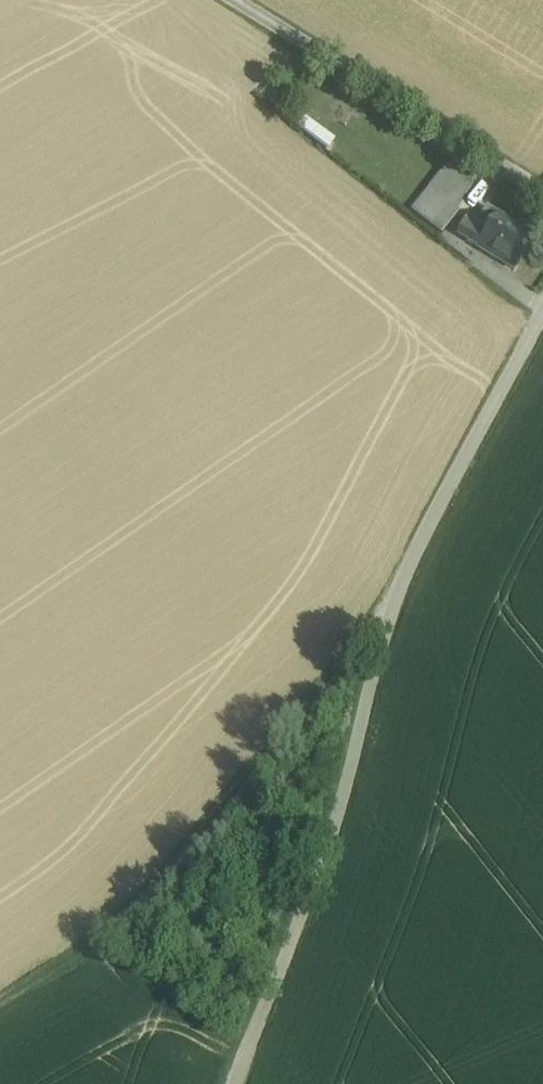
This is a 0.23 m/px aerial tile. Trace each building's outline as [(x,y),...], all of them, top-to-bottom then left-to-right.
[(335,141),(304,119),(298,128),(328,150),(335,141)] [(457,157),(449,167),(473,186),(480,176),(457,157)] [(448,166),(412,211),(441,234),(442,234),(449,225),(459,213),(455,210),(474,186),(473,186),(449,167),(448,166)] [(455,234),(479,249),(498,218),(484,209),(475,223),(466,218),(455,234)] [(479,249),(514,270),(533,239),(498,218),(479,249)]
